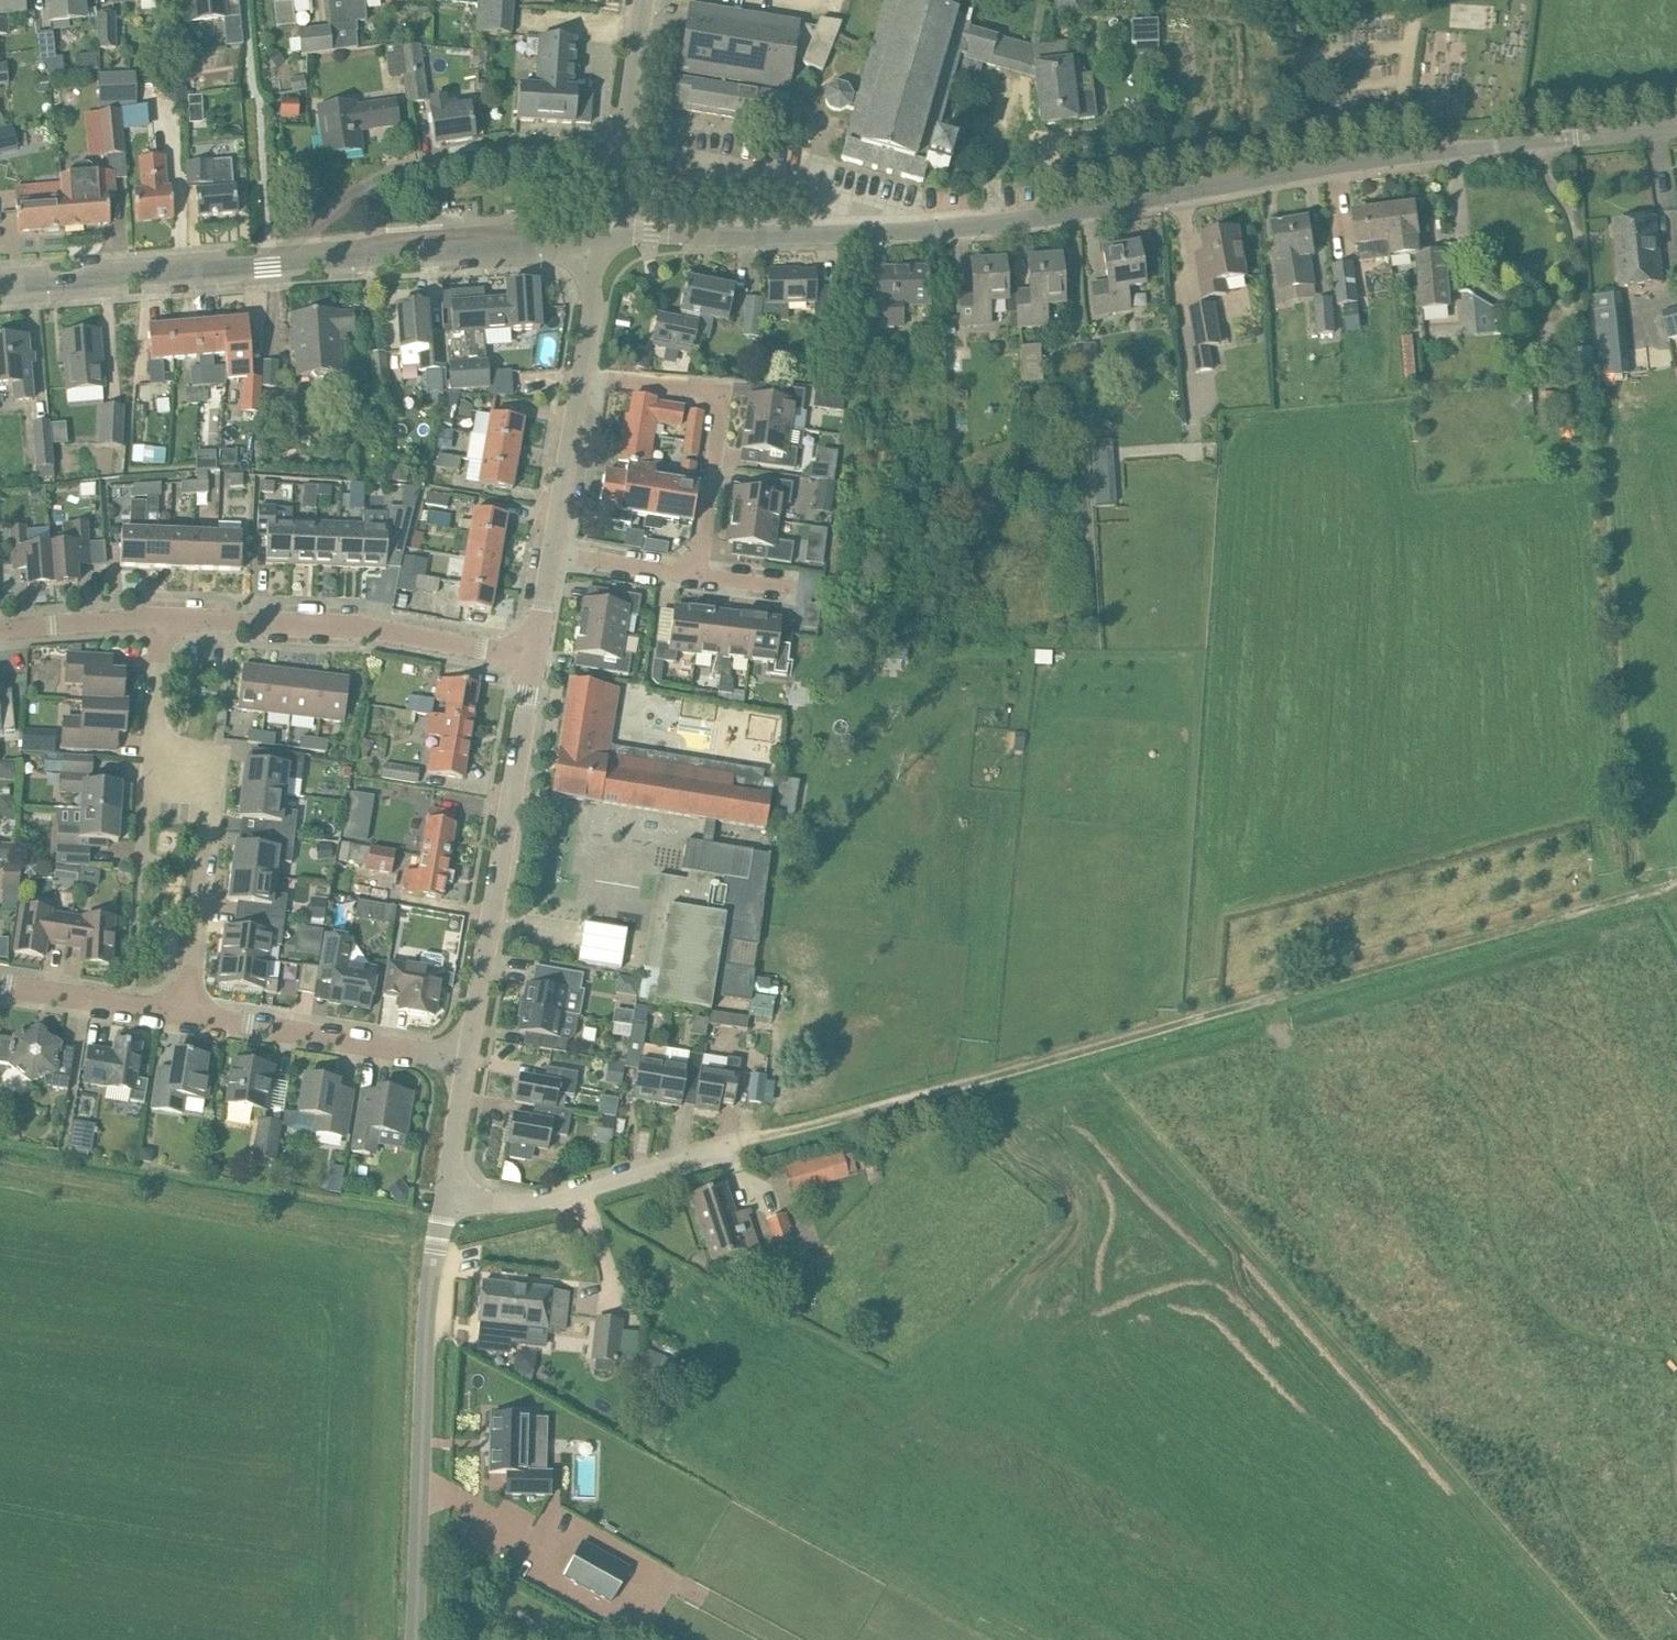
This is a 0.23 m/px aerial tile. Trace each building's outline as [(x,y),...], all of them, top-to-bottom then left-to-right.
[(8,35),(6,15),(24,13),(23,0),(0,0),(0,37),(8,35)] [(50,22),(85,19),(83,4),(85,4),(84,0),(48,0),(50,22)] [(187,3),(188,23),(225,19),(241,17),(241,16),(239,0),(192,0),(192,2),(187,3)] [(274,3),(276,26),(294,25),(292,1),(306,0),(274,0),(274,3)] [(330,23),(330,27),(333,51),(358,48),(355,22),(366,21),(364,0),(328,0),(330,23)] [(928,167),(947,173),(954,151),(934,145),(960,56),(997,66),(999,59),(1028,67),(1034,66),(1032,49),(967,29),(970,21),(945,13),(945,4),(944,0),(910,0),(908,2),(900,0),(886,0),(859,96),(850,93),(849,90),(844,86),(836,85),(829,90),(826,97),(828,105),(838,110),(846,108),(855,110),(846,142),(842,158),(924,181),(928,167)] [(1086,12),(1086,0),(1054,0),(1054,11),(1077,14),(1086,12)] [(417,2),(419,17),(427,16),(427,1),(417,2)] [(478,4),(476,32),(510,36),(512,6),(478,4)] [(800,29),(801,24),(690,6),(680,72),(679,78),(677,78),(672,110),(782,126),(788,96),(789,89),(790,89),(794,64),(805,65),(804,68),(822,75),(842,23),(821,20),(817,31),(800,29)] [(98,43),(98,52),(116,51),(115,15),(97,16),(98,43)] [(1156,20),(1131,21),(1131,23),(1132,37),(1132,44),(1157,43),(1156,20)] [(301,57),(314,55),(332,52),(329,27),(299,30),(301,57)] [(46,62),(64,61),(64,57),(56,57),(53,32),(38,33),(40,62),(46,62)] [(183,35),(177,43),(185,49),(191,42),(183,35)] [(593,91),(578,90),(573,90),(576,38),(542,36),(538,87),(520,86),(518,119),(591,124),(593,91)] [(390,78),(405,76),(400,45),(385,47),(390,78)] [(1032,49),(1034,66),(1041,126),(1096,119),(1094,93),(1074,95),(1070,63),(1060,64),(1058,46),(1032,49)] [(284,59),(277,48),(267,55),(275,65),(284,59)] [(76,68),(98,67),(98,53),(76,54),(76,68)] [(65,72),(64,61),(46,62),(48,73),(65,72)] [(424,70),(405,73),(409,103),(428,101),(424,70)] [(38,91),(41,93),(50,91),(47,76),(40,78),(35,81),(34,87),(38,91)] [(181,76),(165,78),(168,106),(185,104),(181,76)] [(304,76),(290,79),(293,92),(307,89),(304,76)] [(137,90),(98,91),(99,109),(137,108),(137,90)] [(202,96),(188,96),(189,105),(202,105),(202,96)] [(435,143),(474,137),(469,105),(445,109),(444,97),(431,99),(432,111),(430,111),(435,143)] [(361,149),(358,131),(397,125),(393,101),(355,107),(354,102),(318,107),(325,154),(361,149)] [(282,102),(282,116),(298,116),(298,102),(282,102)] [(98,113),(102,156),(125,154),(123,130),(121,113),(121,111),(98,113)] [(0,129),(0,153),(15,149),(11,126),(0,129)] [(142,189),(134,190),(136,222),(173,219),(173,218),(171,187),(167,187),(165,157),(139,159),(142,189)] [(213,161),(186,162),(187,185),(199,185),(199,190),(199,216),(237,214),(235,187),(233,187),(231,161),(213,161)] [(72,179),(59,180),(61,199),(63,227),(109,224),(107,197),(116,196),(114,175),(96,177),(95,171),(91,166),(87,163),(82,163),(78,164),(74,167),(71,173),(72,179)] [(15,196),(18,231),(63,227),(61,199),(37,201),(36,195),(15,196)] [(1422,310),(1450,307),(1445,251),(1420,253),(1418,237),(1420,237),(1415,204),(1385,209),(1390,240),(1389,240),(1392,257),(1416,254),(1422,310)] [(1390,240),(1385,209),(1355,213),(1362,262),(1377,259),(1374,242),(1389,240),(1390,240)] [(1614,223),(1618,260),(1638,258),(1640,259),(1660,258),(1656,219),(1614,223)] [(1279,291),(1316,285),(1309,246),(1313,245),(1309,220),(1274,225),(1277,248),(1272,249),(1279,291)] [(1226,295),(1224,282),(1246,279),(1238,231),(1204,236),(1209,266),(1199,268),(1204,298),(1226,295)] [(1129,310),(1125,288),(1144,285),(1137,247),(1104,252),(1109,283),(1094,285),(1099,315),(1129,310)] [(1046,325),(1044,303),(1063,302),(1059,258),(1028,260),(1030,292),(1016,293),(1019,327),(1046,325)] [(1638,258),(1618,260),(1621,287),(1635,286),(1649,285),(1663,283),(1660,258),(1640,259),(1638,258)] [(989,324),(988,302),(1005,301),(1002,261),(971,264),(973,295),(960,296),(962,326),(989,324)] [(1333,265),(1337,306),(1344,305),(1357,303),(1358,303),(1353,263),(1333,265)] [(902,326),(902,307),(930,306),(928,266),(874,268),(875,298),(857,300),(858,327),(902,326)] [(832,286),(815,287),(814,271),(768,272),(769,304),(814,303),(814,318),(830,317),(833,313),(832,286)] [(681,319),(696,322),(698,314),(728,321),(735,288),(688,277),(681,310),(683,311),(681,319)] [(452,329),(452,332),(444,333),(447,367),(450,366),(452,391),(490,388),(488,361),(486,331),(511,329),(511,330),(541,328),(537,282),(508,284),(509,298),(486,300),(485,288),(447,290),(448,303),(450,302),(451,312),(448,313),(449,328),(452,329)] [(1593,297),(1601,377),(1631,375),(1622,294),(1593,297)] [(742,336),(760,338),(763,300),(745,297),(742,336)] [(1330,297),(1312,299),(1315,334),(1333,332),(1330,297)] [(1475,334),(1496,333),(1495,300),(1473,301),(1475,334)] [(1357,303),(1344,305),(1346,322),(1360,320),(1357,303)] [(418,365),(419,370),(445,369),(443,336),(430,337),(428,304),(398,306),(402,366),(418,365)] [(1222,345),(1216,304),(1189,309),(1195,344),(1190,345),(1195,372),(1214,369),(1210,347),(1222,345)] [(1670,339),(1676,338),(1676,308),(1662,312),(1670,339)] [(294,314),(296,341),(337,338),(338,340),(346,340),(346,331),(354,330),(353,312),(335,313),(335,311),(294,314)] [(698,322),(696,322),(681,319),(659,314),(652,345),(691,353),(698,322)] [(246,319),(223,320),(226,355),(227,366),(226,380),(252,378),(250,353),(248,353),(246,319)] [(215,367),(214,356),(226,355),(223,320),(199,322),(201,357),(202,368),(203,387),(226,385),(226,380),(227,366),(215,367)] [(174,324),(176,359),(186,358),(201,357),(199,322),(174,324)] [(174,324),(149,326),(152,360),(149,361),(151,384),(163,383),(162,360),(176,359),(174,324)] [(64,363),(67,389),(68,403),(103,401),(102,386),(104,386),(99,331),(62,334),(64,354),(57,355),(58,364),(64,363)] [(13,385),(14,401),(32,400),(27,337),(0,339),(0,386),(13,385)] [(340,371),(338,340),(337,338),(296,341),(299,374),(340,371)] [(1095,343),(1082,344),(1082,358),(1095,357),(1095,343)] [(1040,346),(1021,347),(1023,384),(1043,383),(1040,346)] [(1594,371),(1593,347),(1552,350),(1553,374),(1594,371)] [(387,352),(370,353),(372,390),(389,389),(387,352)] [(634,352),(630,366),(649,370),(652,355),(634,352)] [(265,385),(278,386),(279,359),(266,359),(265,385)] [(203,387),(202,368),(191,369),(192,387),(186,388),(187,405),(201,404),(199,387),(203,387)] [(245,411),(260,411),(262,382),(246,381),(245,411)] [(746,422),(790,428),(792,409),(803,410),(806,390),(773,385),(771,398),(750,395),(746,422)] [(826,389),(823,408),(844,410),(847,392),(826,389)] [(626,415),(624,430),(654,435),(656,421),(681,425),(684,408),(656,403),(656,399),(633,395),(630,416),(626,415)] [(447,399),(441,420),(455,424),(460,403),(447,399)] [(402,404),(391,404),(392,418),(403,418),(402,404)] [(102,406),(99,446),(122,448),(124,409),(102,406)] [(684,440),(686,440),(699,442),(704,410),(688,408),(684,440)] [(387,422),(387,411),(373,411),(373,422),(387,422)] [(349,413),(334,414),(337,442),(351,441),(349,413)] [(525,419),(492,413),(488,436),(521,442),(525,419)] [(759,451),(757,464),(795,469),(798,448),(787,447),(790,428),(746,422),(742,449),(759,451)] [(53,467),(53,457),(50,423),(32,425),(36,468),(35,468),(36,478),(53,476),(53,467)] [(438,430),(435,447),(451,450),(454,433),(438,430)] [(624,430),(617,474),(653,480),(655,480),(657,468),(649,467),(654,435),(651,435),(627,431),(624,430)] [(521,442),(488,436),(483,459),(517,465),(521,442)] [(1095,493),(1116,491),(1111,439),(1092,441),(1095,493)] [(699,442),(686,440),(684,440),(682,453),(698,454),(699,442)] [(135,445),(134,461),(166,463),(167,447),(135,445)] [(216,449),(195,449),(195,469),(216,469),(216,449)] [(438,454),(436,468),(447,470),(449,456),(438,454)] [(449,456),(447,470),(458,472),(461,458),(449,456)] [(811,460),(810,474),(818,475),(820,461),(811,460)] [(481,473),(479,484),(512,490),(517,467),(483,461),(483,463),(481,473)] [(684,461),(682,475),(695,478),(697,463),(684,461)] [(394,464),(394,480),(409,481),(410,464),(394,464)] [(606,472),(600,508),(614,510),(612,521),(630,524),(632,513),(647,516),(653,480),(617,474),(606,472)] [(196,480),(196,491),(210,491),(210,479),(196,480)] [(819,479),(818,490),(833,492),(835,481),(833,481),(819,479)] [(693,523),(693,519),(698,487),(659,481),(655,480),(653,480),(647,516),(693,523)] [(737,488),(734,515),(777,521),(780,502),(791,503),(793,482),(776,480),(774,493),(737,488)] [(195,482),(182,482),(182,494),(195,494),(195,482)] [(259,492),(273,493),(275,484),(260,482),(259,492)] [(365,492),(365,483),(350,483),(350,492),(365,492)] [(161,484),(147,485),(148,497),(161,497),(161,484)] [(147,485),(134,485),(134,498),(148,497),(147,485)] [(318,495),(318,486),(304,485),(303,495),(318,495)] [(331,487),(318,486),(318,495),(330,496),(331,487)] [(421,487),(404,486),(403,496),(416,497),(421,487)] [(449,495),(427,492),(425,506),(447,509),(449,495)] [(122,530),(120,566),(145,567),(146,531),(147,512),(148,501),(132,501),(132,530),(122,530)] [(364,525),(362,567),(387,568),(387,566),(401,566),(401,565),(403,557),(415,506),(387,504),(387,510),(365,510),(364,525)] [(291,564),(293,522),(293,508),(259,507),(258,535),(268,536),(266,563),(291,564)] [(507,515),(475,509),(472,522),(459,519),(457,528),(471,530),(470,533),(503,539),(507,515)] [(429,510),(427,525),(438,526),(440,512),(429,510)] [(147,512),(146,531),(145,567),(169,568),(170,532),(158,531),(159,513),(147,512)] [(440,512),(438,526),(449,528),(451,514),(440,512)] [(730,542),(767,547),(765,560),(791,563),(794,542),(775,540),(777,521),(734,515),(730,542)] [(218,522),(218,534),(216,570),(241,571),(242,535),(241,535),(241,522),(218,522)] [(317,523),(293,522),(291,564),(315,565),(317,523)] [(52,565),(54,584),(78,582),(76,559),(89,558),(89,552),(96,551),(95,540),(88,540),(87,523),(73,524),(73,523),(63,524),(63,534),(50,535),(51,545),(52,565)] [(340,524),(317,523),(315,565),(338,566),(340,524)] [(338,566),(362,567),(364,525),(340,524),(338,566)] [(29,586),(54,584),(51,545),(27,547),(25,527),(12,528),(14,563),(27,562),(29,586)] [(169,568),(193,569),(194,533),(170,532),(169,568)] [(193,569),(216,570),(218,534),(194,533),(193,569)] [(503,539),(470,533),(466,557),(499,563),(503,539)] [(646,541),(645,550),(660,552),(662,543),(646,541)] [(810,553),(809,565),(822,566),(823,554),(810,553)] [(403,557),(401,565),(401,566),(400,572),(412,575),(415,559),(403,557)] [(499,563),(466,557),(462,581),(495,587),(499,563)] [(426,591),(429,577),(425,577),(417,575),(415,589),(426,591)] [(429,577),(426,591),(438,593),(440,579),(429,577)] [(447,590),(460,592),(458,605),(491,610),(495,589),(448,581),(447,590)] [(585,600),(581,627),(624,633),(627,615),(638,616),(642,595),(624,593),(622,606),(585,600)] [(400,596),(398,606),(405,607),(407,597),(400,596)] [(807,603),(806,615),(820,616),(821,604),(807,603)] [(697,654),(702,610),(675,607),(670,644),(657,642),(655,660),(676,662),(678,651),(697,654)] [(729,613),(702,610),(697,654),(712,656),(710,675),(720,677),(724,646),(726,630),(729,613)] [(754,616),(729,613),(726,630),(724,646),(720,677),(719,680),(717,692),(731,694),(733,678),(731,678),(733,658),(749,660),(754,616)] [(754,616),(749,660),(768,662),(767,673),(788,676),(790,658),(794,623),(781,621),(781,619),(754,616)] [(581,627),(577,653),(614,659),(612,672),(629,675),(632,654),(621,652),(624,633),(581,627)] [(84,646),(74,646),(74,657),(85,656),(84,646)] [(84,685),(83,701),(127,704),(127,703),(123,702),(124,672),(112,672),(112,657),(68,660),(66,683),(84,685)] [(270,669),(243,665),(238,709),(265,712),(270,669)] [(654,668),(653,679),(657,684),(661,684),(663,669),(654,668)] [(297,672),(270,669),(265,712),(291,716),(297,672)] [(323,675),(297,672),(291,716),(318,719),(323,675)] [(350,679),(323,675),(318,719),(344,722),(350,679)] [(450,702),(448,718),(472,722),(478,685),(440,679),(436,700),(450,702)] [(682,869),(690,870),(689,879),(659,874),(644,966),(660,968),(655,1000),(711,1009),(713,995),(726,916),(736,918),(742,879),(748,880),(753,851),(753,849),(711,843),(715,821),(768,829),(776,779),(764,777),(765,769),(611,746),(620,691),(572,683),(555,796),(707,819),(703,841),(687,838),(682,869)] [(15,730),(12,696),(0,697),(0,732),(15,730)] [(409,696),(406,711),(416,713),(419,713),(422,698),(409,696)] [(127,704),(83,701),(82,719),(64,718),(62,748),(118,751),(120,734),(125,734),(127,704)] [(399,710),(397,722),(414,726),(416,713),(406,711),(399,710)] [(448,718),(429,715),(425,734),(439,736),(438,747),(430,746),(426,769),(463,775),(472,722),(448,718)] [(249,728),(247,741),(261,742),(262,730),(251,729),(249,728)] [(262,730),(261,742),(274,744),(276,732),(265,730),(262,730)] [(23,731),(22,752),(38,753),(50,754),(51,733),(40,732),(23,731)] [(303,735),(301,748),(315,749),(316,737),(304,735),(303,735)] [(316,737),(315,749),(327,751),(329,738),(317,737),(316,737)] [(365,738),(357,751),(366,756),(374,743),(365,738)] [(772,748),(770,762),(782,764),(784,750),(772,748)] [(246,761),(243,790),(285,795),(287,780),(302,781),(305,755),(274,751),(272,764),(251,762),(246,761)] [(46,754),(45,772),(63,773),(62,791),(82,793),(81,811),(120,813),(122,785),(113,784),(113,778),(95,777),(97,756),(64,754),(64,755),(46,754)] [(15,780),(17,762),(0,760),(0,778),(15,780)] [(385,764),(383,778),(417,784),(420,769),(385,764)] [(782,777),(774,811),(791,815),(799,781),(782,777)] [(243,790),(239,818),(244,818),(258,820),(257,833),(295,838),(298,812),(283,810),(283,807),(285,795),(243,790)] [(14,818),(15,797),(0,796),(0,817),(14,818)] [(432,808),(424,857),(448,861),(456,812),(432,808)] [(60,825),(58,863),(91,865),(92,846),(111,847),(111,841),(118,842),(120,813),(81,811),(80,826),(60,825)] [(348,813),(343,838),(367,843),(372,817),(348,813)] [(236,844),(232,873),(275,877),(277,861),(292,863),(295,838),(257,833),(255,846),(241,844),(236,844)] [(330,841),(315,843),(316,858),(331,856),(330,841)] [(392,875),(396,852),(372,848),(363,846),(341,842),(338,859),(368,862),(366,871),(392,875)] [(726,916),(713,995),(749,1001),(753,968),(726,964),(730,940),(757,944),(770,854),(753,851),(748,880),(742,879),(736,918),(726,916)] [(442,898),(448,861),(424,857),(422,871),(406,869),(402,892),(442,898)] [(26,864),(24,875),(36,877),(37,866),(26,864)] [(4,866),(2,889),(20,890),(22,867),(4,866)] [(232,873),(229,900),(237,901),(255,904),(253,917),(284,921),(287,895),(273,893),(273,891),(275,877),(232,873)] [(312,898),(308,919),(324,922),(328,900),(312,898)] [(67,942),(71,913),(50,910),(51,908),(22,903),(15,949),(44,953),(46,939),(67,942)] [(383,904),(381,922),(393,924),(396,907),(383,904)] [(84,915),(71,913),(67,942),(82,944),(82,959),(111,960),(113,915),(84,913),(84,915)] [(226,927),(223,955),(265,960),(267,944),(281,946),(284,921),(253,917),(252,929),(234,927),(226,927)] [(301,928),(299,940),(304,947),(320,949),(323,931),(301,928)] [(319,967),(316,981),(332,983),(328,1001),(369,1008),(376,969),(347,964),(352,938),(324,934),(319,967)] [(422,957),(420,969),(388,964),(384,992),(401,995),(399,1008),(434,1014),(438,986),(451,988),(453,976),(442,974),(444,961),(441,957),(426,954),(422,957)] [(220,979),(220,984),(262,989),(262,991),(276,993),(278,980),(263,979),(264,974),(265,960),(223,955),(220,979)] [(302,964),(297,991),(314,994),(316,981),(319,967),(302,964)] [(527,983),(523,1006),(564,1013),(576,1015),(578,1016),(582,992),(580,991),(583,974),(535,965),(532,984),(527,983)] [(772,1015),(774,996),(751,994),(749,1012),(772,1015)] [(564,1013),(523,1006),(518,1030),(542,1034),(539,1047),(565,1051),(567,1039),(572,1033),(576,1015),(564,1013)] [(615,1010),(613,1022),(630,1025),(632,1013),(615,1010)] [(712,1011),(709,1024),(721,1026),(723,1013),(712,1011)] [(749,1017),(734,1015),(731,1027),(747,1030),(749,1017)] [(706,1035),(709,1018),(696,1016),(693,1033),(706,1035)] [(634,1097),(658,1101),(664,1060),(666,1048),(643,1044),(646,1022),(633,1020),(632,1028),(630,1039),(626,1066),(639,1069),(634,1097)] [(615,1025),(613,1037),(630,1039),(632,1028),(615,1025)] [(17,1066),(32,1077),(43,1073),(48,1086),(69,1090),(69,1086),(70,1086),(75,1052),(75,1049),(65,1047),(65,1046),(61,1042),(39,1026),(14,1035),(14,1039),(0,1037),(0,1063),(17,1066)] [(90,1047),(85,1079),(132,1086),(130,1101),(144,1103),(148,1081),(136,1079),(137,1077),(141,1045),(115,1041),(114,1048),(114,1051),(90,1047)] [(666,1048),(664,1060),(658,1101),(682,1105),(686,1082),(699,1084),(702,1066),(704,1054),(666,1048)] [(159,1070),(153,1109),(186,1113),(190,1091),(208,1094),(210,1077),(205,1076),(205,1071),(208,1056),(175,1051),(172,1071),(159,1070)] [(704,1054),(702,1066),(699,1084),(695,1107),(719,1111),(720,1105),(733,1107),(741,1060),(704,1054)] [(226,1092),(224,1103),(268,1110),(270,1099),(275,1066),(231,1059),(226,1092)] [(609,1061),(606,1082),(621,1086),(625,1065),(609,1061)] [(516,1100),(540,1104),(556,1107),(558,1094),(573,1097),(578,1072),(547,1067),(545,1079),(520,1075),(516,1100)] [(748,1092),(747,1101),(762,1103),(765,1076),(750,1074),(748,1092)] [(306,1076),(301,1108),(317,1110),(314,1132),(345,1138),(346,1131),(352,1095),(336,1093),(337,1086),(338,1081),(306,1076)] [(356,1131),(352,1155),(370,1157),(372,1143),(377,1143),(378,1134),(406,1138),(412,1094),(378,1088),(377,1094),(362,1092),(356,1131)] [(600,1095),(598,1114),(616,1115),(618,1096),(600,1095)] [(567,1136),(571,1110),(556,1107),(540,1104),(538,1117),(514,1113),(508,1142),(511,1142),(508,1158),(531,1161),(533,1146),(548,1149),(551,1133),(567,1136)] [(283,1120),(282,1127),(291,1128),(293,1114),(284,1112),(283,1120)] [(616,1118),(605,1116),(600,1115),(596,1141),(611,1144),(616,1118)] [(277,1160),(280,1140),(282,1127),(283,1120),(261,1118),(255,1158),(277,1160)] [(71,1135),(68,1150),(91,1153),(94,1139),(71,1135)] [(316,1135),(315,1145),(340,1147),(341,1137),(316,1135)] [(140,1148),(138,1161),(151,1163),(153,1150),(140,1148)] [(828,1153),(785,1165),(793,1194),(835,1182),(828,1153)] [(330,1167),(326,1192),(340,1194),(344,1169),(330,1167)] [(401,1178),(387,1189),(395,1201),(407,1203),(409,1190),(401,1178)] [(725,1184),(692,1196),(713,1259),(750,1247),(739,1217),(736,1218),(725,1184)] [(785,1214),(766,1220),(774,1245),(793,1239),(785,1214)] [(482,1282),(478,1321),(483,1322),(481,1339),(490,1340),(488,1350),(509,1352),(510,1342),(544,1346),(546,1329),(547,1329),(560,1330),(565,1331),(569,1292),(482,1282)] [(597,1317),(592,1360),(618,1363),(623,1320),(597,1317)] [(632,1375),(662,1387),(674,1361),(645,1347),(632,1375)] [(535,1375),(536,1355),(516,1354),(515,1373),(519,1374),(532,1375),(535,1375)] [(491,1415),(490,1473),(507,1473),(507,1495),(551,1496),(551,1472),(528,1472),(523,1472),(525,1418),(529,1418),(529,1416),(491,1415)] [(611,1602),(630,1568),(583,1542),(564,1576),(611,1602)]
